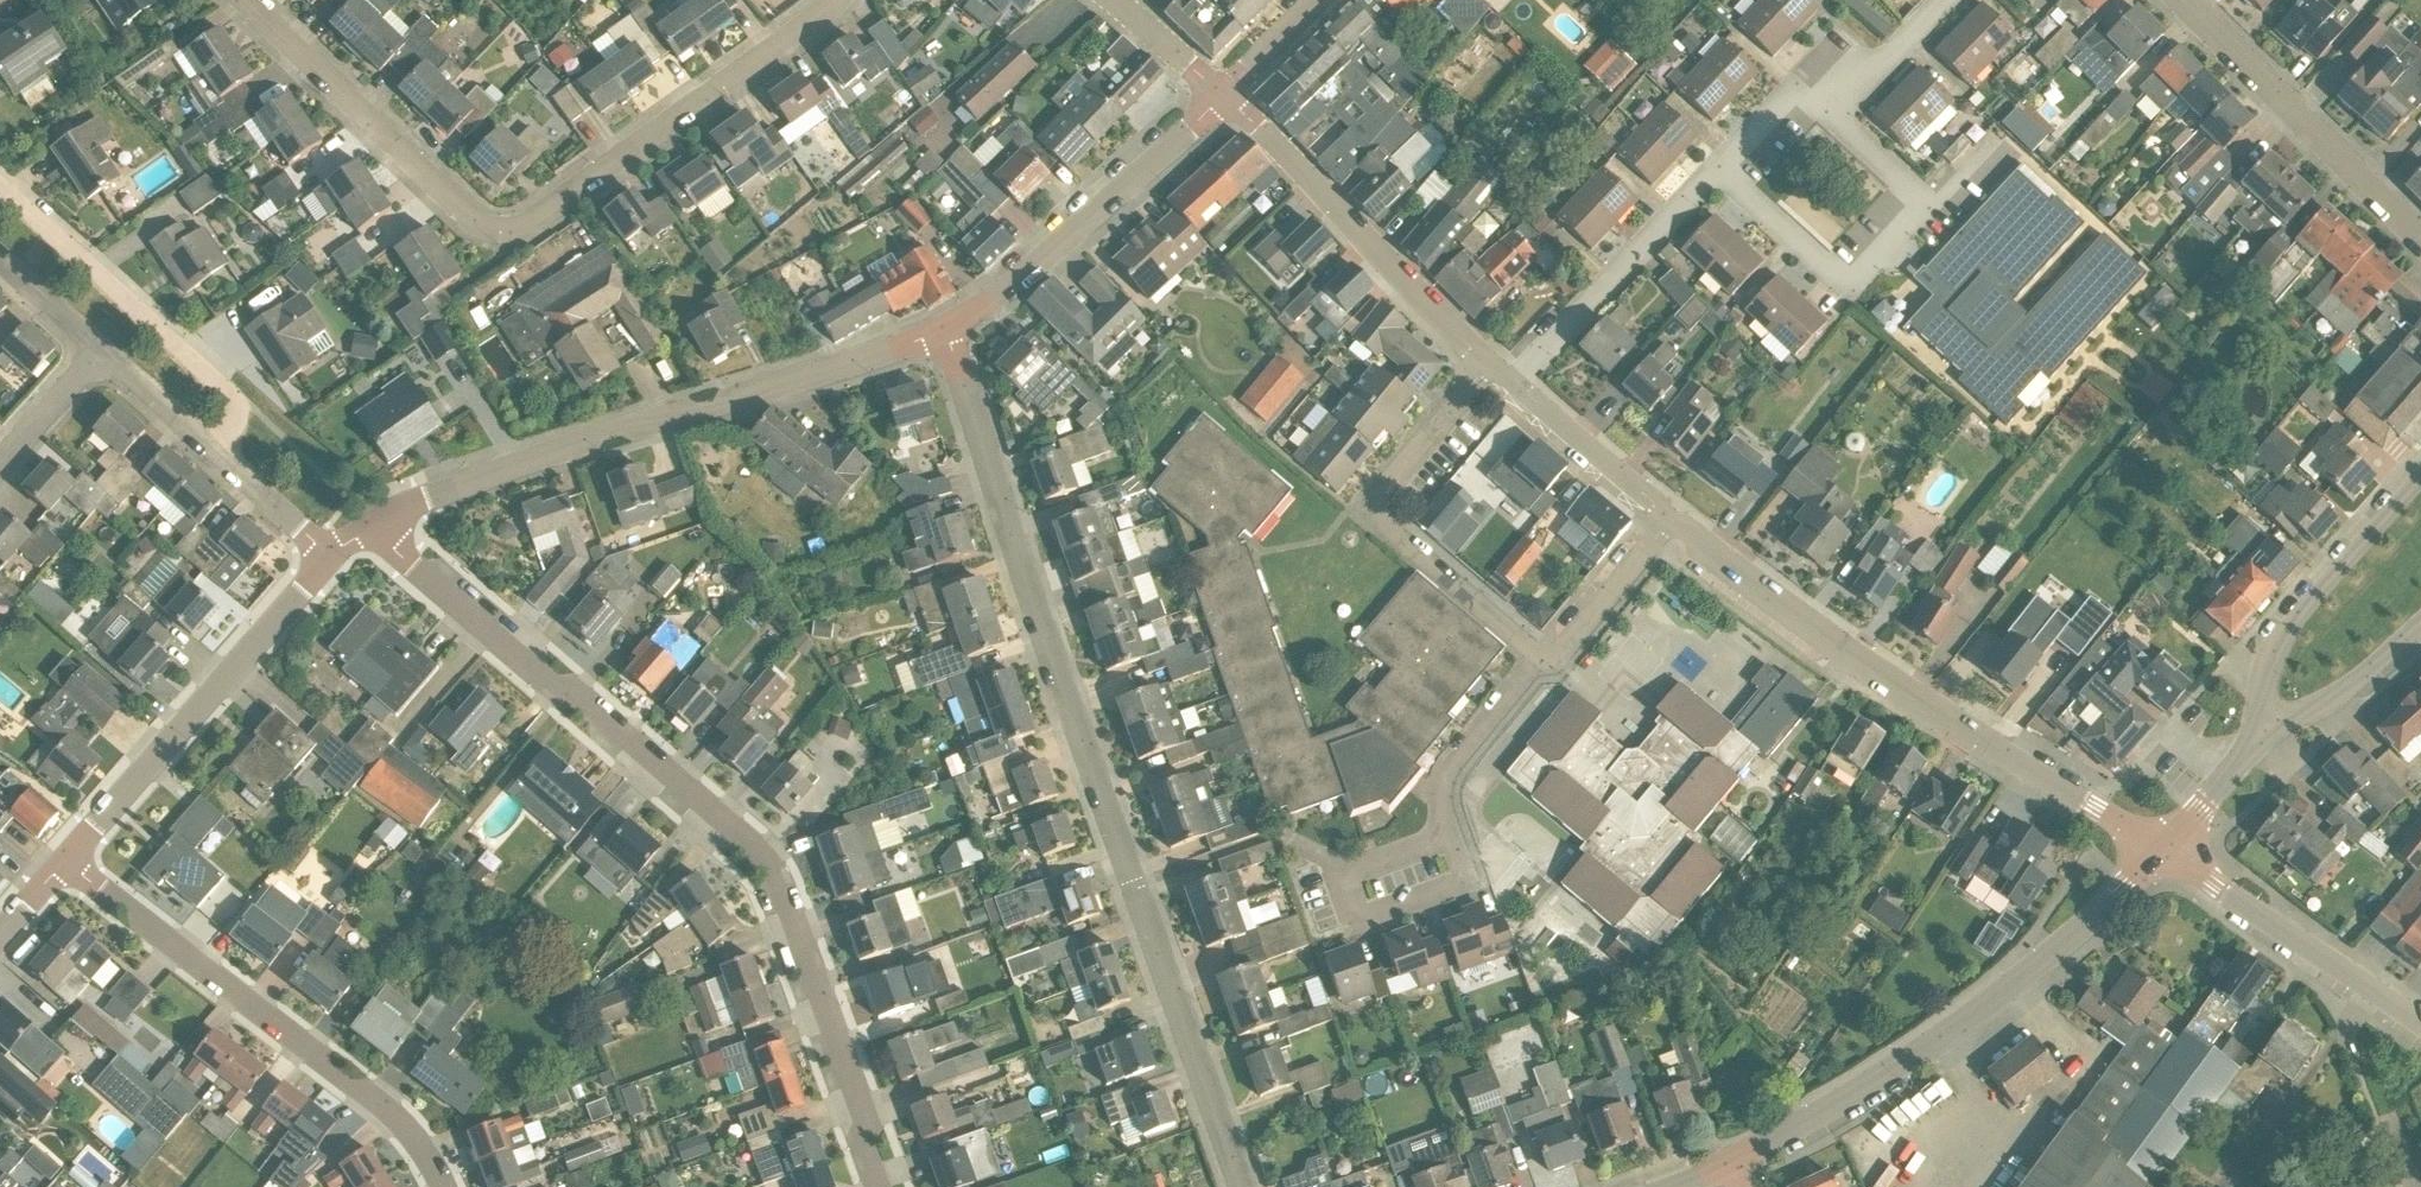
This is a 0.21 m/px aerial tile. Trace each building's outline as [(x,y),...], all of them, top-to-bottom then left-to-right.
[(161,0),(110,0),(114,6),(106,12),(118,29),(161,0)] [(380,0),(337,0),(329,8),(340,18),(333,25),(348,40),(345,44),(353,52),(382,21),(392,12),(380,0)] [(679,2),(656,18),(646,5),(644,7),(640,0),(628,8),(633,15),(631,16),(662,59),(673,51),(679,59),(697,46),(700,50),(709,44),(679,2)] [(736,0),(682,0),(679,2),(709,44),(719,37),(716,33),(733,20),(728,12),(739,4),(736,0)] [(1034,0),(972,0),(964,10),(978,21),(990,7),(1004,19),(1012,9),(1020,16),(1034,0)] [(1242,32),(1210,0),(1180,0),(1166,14),(1213,61),(1242,32)] [(1242,32),(1274,0),(1210,0),(1242,32)] [(1353,3),(1375,26),(1403,0),(1356,0),(1353,3)] [(1445,2),(1437,10),(1465,39),(1492,8),(1481,0),(1443,0),(1445,2)] [(1796,33),(1761,0),(1760,0),(1738,24),(1773,58),(1796,33)] [(1811,0),(1761,0),(1796,33),(1820,8),(1811,0)] [(2101,8),(2109,0),(2064,0),(2056,7),(2078,29),(2092,15),(2093,16),(2101,8)] [(2272,0),(2249,0),(2262,12),(2272,0)] [(2319,0),(2302,0),(2276,30),(2300,52),(2304,48),(2318,60),(2358,15),(2343,2),(2333,13),(2319,0)] [(1321,33),(1354,67),(1365,57),(1368,60),(1367,61),(1367,63),(1376,73),(1368,81),(1399,114),(1429,82),(1375,26),(1353,3),(1321,33)] [(2019,38),(2000,20),(1983,3),(1959,28),(1995,63),(2019,38)] [(2124,76),(2164,35),(2138,9),(2113,34),(2101,23),(2082,42),(2105,66),(2109,61),(2124,76)] [(56,33),(42,13),(19,29),(24,37),(0,53),(0,73),(16,97),(51,74),(45,67),(68,52),(56,33)] [(398,74),(429,42),(440,31),(425,16),(414,28),(401,40),(382,21),(353,52),(361,60),(365,56),(381,71),(388,64),(398,74)] [(650,67),(662,59),(631,16),(607,33),(622,54),(607,65),(631,99),(641,92),(638,88),(656,75),(650,67)] [(1092,23),(1099,31),(1106,24),(1098,16),(1092,23)] [(2358,66),(2388,31),(2371,16),(2341,51),(2358,66)] [(897,72),(910,58),(885,21),(869,32),(894,67),(894,68),(897,72)] [(1971,87),(1995,63),(1959,28),(1935,52),(1971,87)] [(2065,58),(2075,48),(2080,43),(2065,28),(2035,58),(2050,73),(2065,58)] [(220,29),(187,52),(203,76),(237,53),(220,29)] [(1330,108),(1351,130),(1348,133),(1346,134),(1366,150),(1369,147),(1369,148),(1399,114),(1368,81),(1354,67),(1321,33),(1279,74),(1308,104),(1314,99),(1326,112),(1330,108)] [(1681,44),(1686,48),(1693,55),(1703,44),(1691,33),(1681,44)] [(1123,116),(1164,73),(1123,37),(1107,55),(1122,69),(1110,81),(1101,72),(1090,84),(1123,116)] [(2420,55),(2420,39),(2418,37),(2396,61),(2382,49),(2338,97),(2362,119),(2420,55)] [(865,55),(864,53),(853,38),(825,58),(839,77),(837,79),(844,89),(864,74),(871,84),(894,68),(894,67),(879,46),(865,55)] [(1508,47),(1522,60),(1530,52),(1517,38),(1508,47)] [(1682,54),(1681,53),(1673,46),(1676,42),(1671,38),(1670,39),(1662,51),(1665,54),(1664,55),(1674,64),(1682,54)] [(1759,72),(1742,56),(1724,39),(1701,64),(1736,97),(1759,72)] [(174,57),(180,53),(172,41),(134,67),(142,79),(174,57)] [(422,118),(451,87),(463,74),(430,41),(429,42),(398,74),(408,83),(401,90),(417,106),(413,110),(422,118)] [(1018,83),(1035,67),(1013,44),(955,99),(978,123),(1018,83)] [(522,51),(528,66),(540,61),(538,58),(544,55),(539,46),(534,48),(533,46),(522,51)] [(575,59),(566,46),(549,57),(558,70),(575,59)] [(2071,64),(2072,63),(2081,53),(2075,48),(2065,58),(2071,64)] [(2162,113),(2202,73),(2179,49),(2153,74),(2154,75),(2139,90),(2150,101),(2149,102),(2161,113),(2161,112),(2162,113)] [(1637,66),(1620,50),(1595,77),(1613,93),(1637,66)] [(217,103),(244,84),(254,77),(237,53),(203,76),(192,83),(192,84),(187,88),(195,100),(192,103),(202,118),(194,123),(201,134),(226,117),(217,103)] [(2362,119),(2387,142),(2420,105),(2420,95),(2412,87),(2420,77),(2420,55),(2362,119)] [(1713,122),(1736,97),(1701,64),(1687,79),(1678,88),(1677,89),(1713,122)] [(622,106),(631,99),(607,65),(589,78),(586,73),(581,77),(582,78),(553,98),(571,124),(596,106),(601,114),(619,101),(622,106)] [(930,66),(905,83),(917,100),(924,96),(941,84),(930,66)] [(1896,92),(1931,125),(1955,101),(1920,68),(1896,92)] [(1678,88),(1687,79),(1676,69),(1668,78),(1678,88)] [(92,76),(99,88),(106,83),(98,72),(92,76)] [(1090,84),(1079,73),(1052,101),(1063,111),(1037,139),(1071,171),(1123,116),(1090,84)] [(2204,125),(2229,100),(2202,73),(2162,113),(2165,111),(2176,121),(2179,121),(2189,111),(2204,125)] [(1254,98),(1307,151),(1321,138),(1310,127),(1326,112),(1314,99),(1308,104),(1279,74),(1254,98)] [(849,118),(821,79),(808,88),(800,76),(772,98),(803,137),(828,119),(827,117),(828,117),(836,128),(859,160),(872,150),(849,118)] [(464,136),(480,119),(494,104),(478,88),(465,101),(451,87),(422,118),(430,125),(433,122),(450,137),(456,130),(464,136)] [(1583,109),(1592,98),(1582,90),(1573,102),(1583,109)] [(2094,152),(2138,102),(2125,91),(2123,94),(2122,94),(2098,120),(2080,140),(2094,152)] [(1930,126),(1931,125),(1896,92),(1873,116),(1907,150),(1922,134),(1930,126)] [(272,143),(306,119),(290,95),(264,113),(263,111),(261,112),(263,114),(245,126),(261,150),(272,142),(272,143)] [(924,96),(917,100),(923,110),(930,105),(924,96)] [(1013,111),(1028,114),(1030,100),(1016,97),(1013,111)] [(1600,124),(1609,111),(1593,99),(1582,112),(1599,125),(1600,124)] [(2225,150),(2253,123),(2229,100),(2204,125),(2199,130),(2200,131),(2199,133),(2206,140),(2178,168),(2185,174),(2184,176),(2186,178),(2188,177),(2192,181),(2181,193),(2198,209),(2238,163),(2225,150)] [(1560,133),(1565,127),(1570,130),(1582,114),(1568,103),(1551,126),(1560,133)] [(1699,136),(1682,120),(1663,103),(1648,120),(1640,128),(1676,161),(1699,136)] [(928,107),(910,123),(922,137),(940,122),(928,107)] [(1376,221),(1410,187),(1409,186),(1414,181),(1411,168),(1432,149),(1399,114),(1369,148),(1373,151),(1353,174),(1364,186),(1352,197),(1376,221)] [(797,158),(774,128),(773,129),(774,130),(763,138),(746,115),(713,138),(737,171),(752,161),(765,180),(797,158)] [(237,132),(226,117),(201,134),(202,135),(186,145),(192,153),(208,143),(210,146),(232,131),(234,134),(237,132)] [(90,200),(122,178),(102,149),(114,140),(99,119),(53,150),(65,168),(67,167),(90,200)] [(289,167),(303,157),(323,144),(306,119),(272,143),(289,167)] [(2178,153),(2195,136),(2182,123),(2165,141),(2178,153)] [(1049,178),(1033,161),(1022,150),(1031,140),(1016,124),(1015,124),(996,142),(1003,151),(986,168),(1012,196),(1021,205),(1049,178)] [(550,146),(533,130),(532,128),(517,143),(503,129),(473,160),(501,186),(520,167),(526,172),(550,146)] [(1652,186),(1676,161),(1640,128),(1617,153),(1652,186)] [(1591,139),(1593,140),(1597,144),(1606,135),(1603,132),(1601,130),(1598,133),(1591,139)] [(1579,132),(1569,146),(1579,153),(1590,140),(1579,132)] [(963,147),(963,146),(970,140),(969,139),(963,133),(956,140),(962,146),(963,147)] [(1369,147),(1366,150),(1346,134),(1318,162),(1342,187),(1353,174),(1373,151),(1369,148),(1369,147)] [(1617,144),(1607,134),(1596,145),(1606,155),(1617,144)] [(1940,160),(1943,157),(1951,148),(1936,134),(1925,146),(1940,160)] [(895,135),(837,184),(850,200),(908,151),(895,135)] [(1256,182),(1272,165),(1242,135),(1209,165),(1239,195),(1222,210),(1224,212),(1256,182)] [(1952,165),(1956,161),(1966,150),(1972,144),(1963,136),(1951,148),(1943,157),(1952,165)] [(971,182),(986,168),(963,147),(951,158),(951,159),(949,161),(971,182)] [(188,174),(199,167),(189,151),(178,159),(188,174)] [(2250,175),(2238,163),(2198,209),(2199,209),(2197,212),(2213,227),(2230,208),(2237,215),(2233,220),(2242,229),(2291,175),(2269,155),(2250,175)] [(1455,241),(1468,226),(1505,183),(1504,182),(1518,166),(1507,156),(1493,172),(1480,161),(1455,190),(1435,173),(1412,200),(1432,216),(1402,248),(1427,271),(1455,241)] [(920,171),(929,181),(936,174),(939,172),(924,157),(915,166),(920,171)] [(1533,175),(1541,166),(1532,157),(1523,167),(1533,175)] [(726,190),(719,179),(705,159),(689,171),(681,160),(657,177),(684,214),(690,214),(695,210),(696,211),(726,190)] [(939,172),(936,174),(973,211),(956,228),(967,239),(960,246),(986,273),(1015,244),(990,218),(998,210),(971,182),(949,161),(946,165),(939,172)] [(343,209),(376,186),(359,162),(326,184),(343,209)] [(1168,204),(1175,212),(1176,212),(1199,236),(1208,227),(1202,219),(1217,205),(1222,210),(1239,195),(1209,165),(1168,204)] [(1638,201),(1621,184),(1603,167),(1580,192),(1615,225),(1638,201)] [(2020,168),(1927,269),(1945,285),(1909,324),(1965,376),(1960,382),(2000,418),(2041,372),(2049,380),(2144,273),(2101,232),(2025,315),(2011,303),(2085,222),(2057,196),(2053,200),(2020,168)] [(912,198),(929,181),(920,171),(912,178),(902,187),(912,198)] [(2406,186),(2420,202),(2420,171),(2406,186)] [(1574,172),(1569,178),(1575,183),(1580,177),(1574,172)] [(271,201),(293,185),(286,174),(263,190),(271,201)] [(2264,249),(2250,264),(2267,279),(2295,243),(2302,234),(2290,223),(2314,197),(2291,175),(2242,229),(2252,237),(2253,235),(2275,236),(2264,249)] [(208,176),(180,194),(195,215),(226,193),(208,176)] [(937,201),(950,189),(940,179),(928,191),(937,201)] [(271,201),(279,212),(302,197),(293,185),(271,201)] [(359,233),(372,224),(392,210),(376,186),(343,209),(359,233)] [(1592,250),(1615,225),(1580,192),(1556,217),(1592,250)] [(678,224),(661,201),(647,211),(635,193),(606,213),(628,243),(645,231),(653,242),(678,224)] [(933,221),(912,199),(896,215),(918,237),(933,221)] [(2302,234),(2295,243),(2314,260),(2315,262),(2319,257),(2346,226),(2345,225),(2344,226),(2325,209),(2302,234)] [(1209,248),(1198,237),(1199,236),(1176,212),(1175,212),(1156,229),(1149,221),(1134,235),(1139,240),(1129,248),(1125,244),(1124,244),(1128,249),(1115,262),(1151,302),(1209,248)] [(1541,235),(1552,223),(1540,212),(1529,224),(1541,235)] [(1707,274),(1740,239),(1715,215),(1682,250),(1707,274)] [(1303,273),(1334,245),(1331,242),(1332,241),(1325,233),(1324,235),(1310,221),(1287,244),(1276,233),(1254,252),(1277,276),(1293,262),(1303,273)] [(191,291),(230,265),(205,228),(190,238),(180,223),(152,242),(171,269),(175,267),(191,291)] [(252,223),(245,228),(243,236),(248,243),(256,245),(263,240),(265,232),(260,225),(252,223)] [(1528,265),(1537,257),(1530,251),(1542,238),(1526,223),(1514,235),(1514,234),(1491,252),(1481,262),(1476,267),(1501,292),(1512,302),(1538,276),(1528,265)] [(1475,319),(1501,292),(1476,267),(1481,262),(1475,257),(1488,243),(1468,226),(1455,241),(1467,252),(1437,281),(1475,319)] [(2316,312),(2372,249),(2346,226),(2319,257),(2334,270),(2305,302),(2316,312)] [(411,276),(445,253),(428,228),(394,251),(411,276)] [(1220,234),(1215,229),(1205,238),(1216,250),(1226,241),(1220,234)] [(1732,297),(1765,262),(1740,239),(1707,274),(1732,297)] [(340,267),(363,252),(356,241),(332,256),(340,267)] [(589,324),(616,307),(636,293),(604,244),(515,303),(516,305),(510,309),(515,317),(501,327),(520,355),(538,344),(560,378),(571,371),(585,392),(619,370),(589,324)] [(733,260),(722,245),(705,256),(716,272),(733,260)] [(1660,256),(1669,265),(1679,255),(1670,246),(1660,256)] [(955,295),(943,274),(927,247),(900,264),(902,266),(876,282),(892,310),(894,314),(922,298),(930,310),(955,295)] [(2371,250),(2372,249),(2316,312),(2345,338),(2332,352),(2337,357),(2352,342),(2348,339),(2377,307),(2376,307),(2402,278),(2371,250)] [(363,252),(340,267),(348,279),(371,264),(363,252)] [(420,336),(426,332),(419,323),(430,314),(422,303),(461,277),(445,253),(411,276),(418,287),(406,295),(413,304),(396,315),(399,320),(414,342),(419,338),(420,336)] [(2284,258),(2267,279),(2259,289),(2275,304),(2301,274),(2284,258)] [(293,285),(306,270),(299,263),(285,277),(293,285)] [(1352,264),(1324,291),(1336,303),(1321,316),(1338,333),(1343,328),(1352,319),(1347,314),(1375,288),(1352,264)] [(1145,319),(1113,286),(1097,268),(1081,284),(1104,308),(1093,319),(1053,279),(1030,302),(1095,369),(1097,367),(1105,376),(1138,344),(1129,335),(1145,319)] [(772,273),(776,282),(783,278),(779,269),(772,273)] [(1691,292),(1689,289),(1673,270),(1659,283),(1682,310),(1696,295),(1692,291),(1691,292)] [(849,299),(867,288),(857,271),(838,282),(843,289),(849,299)] [(1576,276),(1561,280),(1565,295),(1580,291),(1576,276)] [(1769,335),(1803,299),(1779,276),(1744,311),(1769,335)] [(2404,277),(2404,276),(2402,278),(2376,307),(2377,307),(2385,315),(2374,328),(2370,324),(2361,334),(2376,348),(2369,355),(2385,369),(2399,353),(2420,373),(2420,292),(2404,277)] [(837,344),(892,310),(876,282),(867,288),(849,299),(843,289),(831,296),(828,292),(819,297),(813,289),(804,295),(818,318),(820,317),(837,344)] [(1295,324),(1312,306),(1311,304),(1319,297),(1310,288),(1302,295),(1284,313),(1294,323),(1295,324)] [(2138,317),(2152,329),(2178,301),(2164,288),(2138,317)] [(741,347),(733,331),(745,324),(727,291),(702,305),(709,317),(691,327),(711,364),(741,347)] [(248,331),(284,384),(317,361),(316,359),(335,345),(324,330),(325,329),(302,295),(283,308),(282,307),(248,331)] [(1705,304),(1696,295),(1682,310),(1674,319),(1690,333),(1711,310),(1705,304)] [(1794,358),(1812,340),(1828,322),(1803,299),(1769,335),(1794,358)] [(1353,339),(1377,358),(1401,330),(1407,322),(1383,302),(1363,326),(1354,337),(1353,339)] [(1730,311),(1720,302),(1712,311),(1722,320),(1730,311)] [(449,317),(467,347),(484,337),(466,307),(449,317)] [(1621,332),(1634,318),(1621,307),(1608,322),(1607,321),(1581,348),(1609,374),(1635,346),(1621,332)] [(1728,325),(1733,330),(1743,319),(1741,318),(1734,311),(1734,310),(1724,321),(1728,325)] [(627,324),(646,353),(667,340),(648,311),(627,324)] [(1294,323),(1284,313),(1277,320),(1288,330),(1294,323)] [(1353,318),(1352,319),(1343,328),(1354,337),(1363,326),(1353,318)] [(461,347),(444,321),(426,332),(420,336),(419,338),(437,363),(461,347)] [(17,360),(34,375),(56,351),(28,326),(0,357),(0,366),(6,372),(17,360)] [(1444,365),(1401,330),(1377,358),(1379,360),(1383,356),(1398,368),(1389,379),(1388,381),(1415,403),(1417,401),(1415,399),(1444,365)] [(362,336),(358,358),(376,360),(379,339),(362,336)] [(1723,346),(1738,359),(1747,350),(1732,336),(1723,346)] [(1159,358),(1169,347),(1159,338),(1149,348),(1159,358)] [(1057,354),(1046,365),(1023,342),(997,368),(1021,391),(1016,396),(1028,408),(1033,403),(1034,404),(1036,403),(1044,411),(1079,376),(1057,354)] [(1673,386),(1674,385),(1662,375),(1665,371),(1664,370),(1678,356),(1666,344),(1652,359),(1651,358),(1624,388),(1650,411),(1660,400),(1673,386)] [(2420,414),(2420,373),(2399,353),(2385,369),(2356,400),(2357,401),(2344,415),(2365,434),(2366,433),(2384,449),(2396,435),(2400,438),(2420,414)] [(1267,424),(1305,379),(1278,357),(1241,402),(1267,424)] [(1388,381),(1389,379),(1368,362),(1365,366),(1370,370),(1357,386),(1334,367),(1325,378),(1348,397),(1333,415),(1330,413),(1324,420),(1368,457),(1374,450),(1376,451),(1389,436),(1394,439),(1409,421),(1404,417),(1415,403),(1388,381)] [(1790,384),(1800,372),(1791,364),(1781,376),(1790,384)] [(403,453),(416,444),(442,426),(405,374),(381,391),(384,395),(357,414),(377,444),(376,445),(379,450),(390,465),(404,455),(403,453)] [(1686,460),(1712,427),(1700,418),(1712,401),(1692,383),(1682,394),(1669,409),(1665,414),(1676,423),(1662,441),(1666,444),(1665,445),(1673,451),(1673,450),(1686,460)] [(2082,437),(2108,404),(2085,385),(2058,418),(2082,437)] [(932,420),(933,420),(923,386),(889,396),(899,433),(917,427),(922,444),(938,440),(932,420)] [(1682,394),(1673,386),(1660,400),(1669,409),(1682,394)] [(2337,408),(2312,386),(2299,402),(2324,423),(2337,408)] [(1093,425),(1100,418),(1102,417),(1090,404),(1080,413),(1083,417),(1077,422),(1086,432),(1087,431),(1093,425)] [(122,458),(135,444),(146,432),(118,406),(96,431),(114,447),(99,464),(108,473),(96,484),(109,496),(133,468),(122,458)] [(830,455),(792,425),(774,410),(751,438),(840,508),(872,467),(841,442),(830,455)] [(1184,559),(1217,650),(1215,651),(1219,662),(1240,725),(1239,725),(1244,739),(1250,755),(1251,755),(1269,807),(1271,813),(1289,806),(1292,814),(1311,807),(1308,800),(1328,793),(1330,801),(1348,794),(1354,812),(1382,802),(1394,802),(1414,779),(1405,771),(1411,764),(1415,767),(1428,751),(1421,747),(1435,731),(1441,736),(1454,721),(1442,710),(1449,703),(1454,709),(1479,679),(1473,674),(1487,658),(1492,664),(1505,648),(1417,573),(1404,588),(1410,593),(1396,609),(1390,604),(1366,633),(1372,638),(1365,647),(1393,671),(1375,692),(1366,685),(1346,708),(1360,720),(1356,724),(1312,740),(1306,722),(1299,725),(1292,706),(1299,703),(1286,667),(1279,670),(1272,650),(1279,648),(1276,637),(1271,639),(1268,630),(1276,627),(1273,618),(1260,582),(1253,585),(1246,566),(1254,563),(1247,544),(1241,546),(1239,539),(1246,531),(1253,537),(1266,522),(1260,517),(1274,501),(1279,506),(1292,491),(1224,433),(1226,432),(1206,414),(1165,462),(1171,468),(1149,493),(1155,498),(1158,495),(1206,536),(1211,549),(1184,559)] [(1353,475),(1368,457),(1324,420),(1309,439),(1353,475)] [(2367,451),(2349,436),(2336,425),(2311,452),(2316,457),(2303,471),(2315,482),(2322,475),(2353,502),(2375,478),(2357,462),(2367,451)] [(1101,427),(1063,441),(1072,467),(1110,453),(1101,427)] [(2266,442),(2291,464),(2302,450),(2277,429),(2266,442)] [(1795,436),(1780,455),(1796,467),(1811,448),(1795,436)] [(1337,494),(1353,475),(1309,439),(1294,457),(1337,494)] [(2287,468),(2291,464),(2266,442),(2253,457),(2279,478),(2287,468)] [(1532,510),(1552,487),(1567,469),(1538,443),(1518,466),(1506,455),(1490,473),(1488,475),(1529,511),(1531,510),(1532,510)] [(1761,496),(1776,478),(1777,477),(1761,464),(1756,470),(1725,446),(1703,474),(1735,499),(1747,484),(1761,496)] [(1821,567),(1848,534),(1838,527),(1855,505),(1830,485),(1843,468),(1815,446),(1782,489),(1807,508),(1797,522),(1805,528),(1792,544),(1821,567)] [(171,502),(195,475),(167,451),(143,477),(133,468),(109,496),(122,506),(133,493),(142,501),(154,488),(171,502)] [(1046,501),(1079,489),(1066,453),(1033,465),(1046,501)] [(75,484),(68,478),(50,462),(25,490),(52,514),(66,498),(90,519),(97,511),(109,496),(96,484),(84,473),(75,484)] [(699,502),(698,500),(690,478),(654,490),(652,484),(648,486),(641,467),(625,472),(624,470),(613,474),(614,476),(610,478),(627,528),(699,502)] [(917,504),(930,500),(953,493),(948,477),(924,484),(914,479),(912,473),(893,480),(905,493),(906,492),(917,504)] [(201,525),(207,518),(223,501),(195,475),(171,502),(187,517),(175,530),(186,539),(177,550),(188,560),(212,534),(201,525)] [(1121,500),(1146,491),(1140,477),(1116,485),(1121,500)] [(1475,499),(1452,480),(1451,479),(1416,521),(1417,522),(1440,541),(1475,499)] [(2337,521),(2300,487),(2290,498),(2279,487),(2259,509),(2293,540),(2302,530),(2316,544),(2337,521)] [(1565,517),(1608,552),(1632,524),(1589,488),(1565,517)] [(915,504),(905,493),(898,500),(908,511),(915,504)] [(116,512),(122,506),(109,496),(97,511),(109,521),(110,519),(136,542),(142,535),(116,512)] [(591,561),(576,519),(569,497),(544,506),(542,500),(523,507),(528,519),(526,519),(533,540),(557,532),(566,556),(528,600),(543,613),(561,593),(567,599),(586,577),(581,572),(591,561)] [(937,565),(974,554),(967,530),(972,529),(966,511),(959,514),(960,518),(944,523),(938,505),(906,515),(910,526),(911,526),(917,542),(915,543),(918,553),(932,549),(937,565)] [(1066,555),(1118,536),(1108,506),(1055,525),(1066,555)] [(22,529),(4,513),(0,517),(0,559),(8,566),(21,551),(40,569),(51,558),(54,560),(65,547),(42,527),(32,538),(22,529)] [(248,572),(250,570),(272,545),(244,520),(223,544),(212,534),(188,560),(211,580),(231,557),(248,572)] [(1925,576),(1943,553),(1935,548),(1948,531),(1935,521),(1922,537),(1924,539),(1907,562),(1925,576)] [(1879,610),(1901,577),(1888,568),(1901,550),(1899,549),(1909,534),(1893,523),(1858,574),(1863,578),(1853,593),(1879,610)] [(608,558),(610,557),(619,554),(613,535),(602,539),(604,546),(607,556),(608,558)] [(140,543),(138,544),(145,556),(146,555),(159,549),(160,549),(153,536),(140,543)] [(1145,558),(1129,564),(1118,536),(1066,555),(1076,583),(1087,579),(1093,594),(1134,579),(1135,581),(1151,575),(1145,558)] [(2299,564),(2270,538),(2255,554),(2236,536),(2227,545),(2237,555),(2238,554),(2278,588),(2299,564)] [(1524,539),(1498,570),(1516,585),(1542,555),(1524,539)] [(1948,608),(1981,558),(1960,545),(1933,587),(1935,588),(1920,611),(1922,612),(1911,630),(1938,646),(1957,614),(1948,608)] [(595,562),(608,558),(607,556),(604,546),(591,550),(594,560),(595,562)] [(784,564),(785,551),(767,550),(766,562),(784,564)] [(626,551),(619,554),(610,557),(611,558),(624,569),(634,558),(633,557),(626,551)] [(1992,584),(2006,596),(2030,566),(2016,554),(1992,584)] [(2277,589),(2278,588),(2238,554),(2237,555),(2216,579),(2225,587),(2226,587),(2255,613),(2276,589),(2277,589)] [(632,576),(624,569),(611,558),(609,559),(586,585),(596,594),(570,625),(584,636),(582,638),(591,646),(593,644),(596,647),(635,603),(619,591),(632,576)] [(216,607),(192,587),(195,584),(181,571),(154,601),(192,634),(216,607)] [(2164,598),(2175,587),(2160,574),(2150,585),(2164,598)] [(25,594),(3,576),(0,579),(0,594),(15,607),(25,594)] [(153,601),(131,582),(127,579),(118,590),(144,612),(153,601)] [(940,582),(914,591),(921,611),(924,617),(928,616),(934,634),(954,627),(993,614),(980,579),(944,592),(940,582)] [(1144,607),(1135,581),(1134,579),(1093,594),(1098,609),(1087,613),(1097,642),(1151,623),(1152,624),(1167,619),(1160,601),(1144,607)] [(61,627),(75,612),(42,582),(29,597),(61,627)] [(2173,609),(2146,585),(2132,602),(2159,625),(2173,609)] [(2233,638),(2255,613),(2226,587),(2225,587),(2203,611),(2201,609),(2189,622),(2209,640),(2220,626),(2233,638)] [(921,611),(914,591),(903,595),(910,615),(921,611)] [(1185,601),(1188,610),(1200,605),(1195,592),(1187,595),(1185,601)] [(378,634),(386,625),(387,624),(367,607),(330,650),(350,667),(360,655),(390,681),(376,698),(394,713),(436,666),(416,649),(408,658),(407,656),(405,658),(378,634)] [(161,651),(172,639),(143,613),(117,643),(99,627),(89,638),(101,649),(100,650),(144,689),(155,676),(161,676),(168,669),(166,664),(171,659),(161,651)] [(799,624),(786,613),(776,624),(789,635),(799,624)] [(2041,658),(2068,624),(2055,613),(2027,648),(2012,636),(1985,670),(2014,693),(2041,658)] [(971,658),(1004,646),(993,614),(954,627),(960,646),(896,668),(905,695),(926,688),(925,687),(936,683),(950,678),(975,670),(971,658)] [(710,616),(690,640),(705,651),(724,628),(710,616)] [(651,695),(676,666),(662,653),(680,633),(666,620),(632,657),(638,663),(628,675),(651,695)] [(827,638),(828,623),(815,621),(813,636),(827,638)] [(1162,653),(1152,624),(1151,623),(1097,642),(1108,672),(1142,659),(1148,675),(1167,669),(1195,658),(1190,643),(1162,653)] [(815,647),(805,631),(791,646),(805,658),(815,647)] [(2175,673),(2181,667),(2164,653),(2159,660),(2132,637),(2117,654),(2117,655),(2113,660),(2135,678),(2131,682),(2135,685),(2135,686),(2166,713),(2190,686),(2175,673)] [(2117,655),(2117,654),(2101,640),(2051,697),(2067,710),(2057,721),(2115,771),(2137,746),(2135,745),(2151,726),(2122,700),(2135,686),(2135,685),(2131,682),(2135,678),(2113,660),(2117,655)] [(1215,651),(1205,654),(1210,666),(1219,662),(1215,651)] [(1208,666),(1210,666),(1205,654),(1195,658),(1167,669),(1173,683),(1210,670),(1208,666)] [(125,703),(107,688),(70,656),(51,680),(105,727),(125,703)] [(1646,955),(1651,959),(1725,870),(1697,846),(1702,839),(1695,833),(1740,780),(1738,778),(1759,754),(1767,761),(1818,700),(1789,675),(1785,680),(1767,664),(1751,683),(1762,692),(1733,726),(1680,682),(1656,712),(1664,719),(1638,751),(1626,752),(1594,725),(1602,717),(1572,692),(1527,747),(1529,748),(1507,775),(1533,797),(1532,798),(1592,849),(1561,885),(1622,935),(1616,942),(1617,943),(1607,955),(1621,967),(1630,957),(1639,964),(1646,955)] [(842,670),(848,687),(862,682),(863,682),(857,665),(842,669),(842,670)] [(1023,702),(1012,671),(979,682),(975,670),(950,678),(936,683),(939,692),(944,705),(958,700),(967,723),(1023,702)] [(745,776),(782,735),(760,716),(765,710),(768,713),(789,689),(767,671),(753,689),(731,714),(719,728),(734,741),(721,755),(745,776)] [(736,686),(720,704),(731,714),(753,689),(742,680),(736,686)] [(692,729),(716,701),(690,681),(667,708),(692,729)] [(1129,731),(1178,713),(1168,686),(1159,690),(1158,688),(1119,702),(1129,731)] [(484,739),(506,714),(481,691),(458,718),(448,710),(432,729),(470,762),(487,742),(484,739)] [(2414,699),(2412,696),(2401,706),(2403,709),(2379,732),(2399,755),(2419,736),(2420,738),(2420,693),(2414,699)] [(80,787),(100,763),(85,750),(97,736),(85,725),(88,721),(70,705),(69,707),(57,697),(49,706),(47,704),(32,723),(50,738),(28,764),(22,772),(39,781),(43,777),(55,787),(66,775),(80,787)] [(1002,746),(1035,734),(1023,702),(967,723),(967,724),(965,724),(974,749),(970,750),(972,755),(974,763),(977,770),(983,767),(1007,759),(1002,746)] [(870,710),(875,722),(884,718),(879,707),(870,710)] [(371,767),(348,747),(320,723),(307,738),(277,712),(274,715),(273,715),(273,716),(255,736),(259,740),(232,770),(231,768),(230,770),(251,787),(242,797),(258,811),(262,806),(264,807),(313,751),(332,767),(322,778),(344,797),(371,767)] [(1182,734),(1194,729),(1187,712),(1181,715),(1180,714),(1179,714),(1178,713),(1129,731),(1140,760),(1186,743),(1182,734)] [(828,736),(848,742),(853,726),(834,719),(828,736)] [(371,767),(374,763),(385,751),(395,740),(371,720),(348,747),(371,767)] [(1854,785),(1884,738),(1882,736),(1883,734),(1872,727),(1871,730),(1858,721),(1846,739),(1843,737),(1826,763),(1838,771),(1836,774),(1854,785)] [(1199,756),(1211,751),(1244,739),(1239,725),(1207,737),(1206,733),(1196,736),(1197,741),(1193,742),(1199,756)] [(402,749),(419,763),(428,752),(420,746),(423,743),(414,735),(402,749)] [(1216,767),(1250,755),(1244,739),(1211,751),(1216,767)] [(1903,799),(1925,764),(1922,762),(1922,757),(1914,752),(1910,755),(1896,746),(1860,803),(1875,812),(1889,790),(1903,799)] [(595,790),(565,765),(547,749),(512,790),(539,813),(535,818),(558,838),(555,842),(565,851),(603,805),(591,795),(595,790)] [(2406,798),(2364,750),(2364,749),(2353,759),(2345,750),(2323,771),(2351,802),(2360,793),(2383,819),(2406,798)] [(797,807),(801,802),(813,789),(801,778),(814,765),(800,752),(763,792),(788,815),(796,806),(797,807)] [(1045,763),(1023,771),(1013,774),(1007,759),(983,767),(985,773),(984,774),(987,781),(988,780),(990,786),(989,786),(991,794),(992,793),(994,798),(997,797),(1003,816),(1057,796),(1045,763)] [(439,802),(382,760),(378,766),(361,788),(420,829),(440,802),(439,802)] [(1809,768),(1793,793),(1820,811),(1833,792),(1823,786),(1827,780),(1809,768)] [(964,775),(964,776),(968,787),(969,786),(970,786),(983,781),(978,770),(964,775)] [(60,813),(32,790),(31,791),(8,771),(0,781),(0,832),(2,834),(15,818),(39,838),(60,813)] [(1210,802),(1214,801),(1209,786),(1214,784),(1209,771),(1190,778),(1190,776),(1151,790),(1161,819),(1210,802)] [(1952,842),(1967,819),(1980,800),(1956,783),(1950,792),(1932,781),(1911,812),(1928,824),(1927,825),(1952,842)] [(841,833),(818,841),(829,872),(881,853),(873,830),(932,810),(925,789),(844,816),(849,830),(841,833)] [(225,816),(203,798),(200,796),(171,831),(175,835),(169,843),(168,843),(166,846),(143,872),(159,886),(165,880),(167,881),(199,908),(224,878),(195,852),(225,816)] [(1220,831),(1210,802),(1161,819),(1172,849),(1210,835),(1209,834),(1220,831)] [(1262,816),(1271,813),(1269,807),(1234,820),(1236,825),(1228,828),(1234,843),(1268,831),(1262,816)] [(2336,827),(2324,841),(2283,807),(2258,836),(2317,885),(2341,856),(2336,851),(2346,839),(2356,847),(2369,832),(2340,807),(2329,821),(2336,827)] [(631,821),(626,827),(612,814),(591,837),(635,877),(661,848),(631,821)] [(409,833),(390,816),(376,832),(395,848),(409,833)] [(1042,858),(1076,846),(1064,816),(1013,835),(1019,849),(1036,842),(1042,858)] [(2379,829),(2390,838),(2400,827),(2389,818),(2379,829)] [(2030,869),(2047,844),(2014,822),(1995,850),(1975,836),(1950,870),(1967,882),(1971,876),(2024,911),(2045,880),(2030,869)] [(2420,867),(2420,823),(2394,856),(2409,868),(2399,881),(2405,886),(2420,867)] [(957,843),(965,866),(984,860),(976,836),(957,843)] [(426,851),(413,841),(403,854),(416,864),(426,851)] [(1272,842),(1247,851),(1252,866),(1277,857),(1272,842)] [(464,847),(456,856),(468,866),(475,856),(464,847)] [(838,900),(891,882),(881,853),(829,872),(838,900)] [(994,861),(981,866),(988,882),(1000,877),(994,861)] [(479,885),(488,874),(477,865),(468,876),(479,885)] [(2420,867),(2405,886),(2370,928),(2395,950),(2418,969),(2420,966),(2420,868),(2420,867)] [(1248,900),(1246,893),(1238,871),(1186,890),(1197,919),(1248,900)] [(689,922),(717,902),(698,874),(670,894),(672,897),(668,903),(656,893),(631,922),(643,938),(681,910),(689,922)] [(1088,882),(1059,892),(1054,879),(984,903),(993,925),(1003,922),(1005,929),(1011,927),(1013,931),(1024,927),(1023,924),(1061,910),(1068,927),(1100,915),(1088,882)] [(339,908),(351,894),(342,885),(329,899),(337,906),(339,908)] [(879,915),(870,919),(848,927),(861,962),(912,944),(900,909),(895,896),(875,903),(879,915)] [(1207,948),(1256,930),(1246,902),(1249,901),(1248,900),(1197,919),(1207,948)] [(539,921),(548,910),(536,901),(528,911),(539,921)] [(700,936),(703,940),(709,948),(737,929),(717,902),(689,922),(653,947),(663,961),(668,975),(693,965),(688,951),(685,947),(700,936)] [(1511,939),(1503,917),(1486,922),(1480,903),(1478,904),(1482,914),(1468,919),(1467,916),(1445,924),(1463,974),(1516,955),(1511,939)] [(308,940),(328,915),(314,904),(302,920),(290,911),(278,927),(255,909),(233,937),(249,950),(252,947),(272,962),(269,965),(270,966),(295,939),(291,936),(295,930),(308,940)] [(979,918),(982,925),(989,922),(983,908),(976,911),(979,918)] [(1899,909),(1888,926),(1899,934),(1910,917),(1899,909)] [(328,915),(308,940),(324,952),(343,927),(341,925),(347,918),(336,910),(331,917),(328,915)] [(2021,925),(2004,913),(1995,927),(2011,939),(2021,925)] [(1298,916),(1289,919),(1287,914),(1281,917),(1282,922),(1256,931),(1262,946),(1303,930),(1298,916)] [(481,924),(489,940),(505,932),(497,916),(481,924)] [(97,943),(73,922),(51,946),(92,981),(113,958),(97,943)] [(1452,980),(1439,944),(1423,950),(1415,927),(1384,938),(1399,979),(1387,983),(1392,998),(1420,988),(1421,992),(1452,980)] [(1267,961),(1309,946),(1303,930),(1262,946),(1267,961)] [(1121,973),(1110,944),(1079,955),(1072,937),(1006,961),(1013,980),(1061,963),(1071,991),(1121,973)] [(70,1006),(92,981),(51,946),(30,971),(70,1006)] [(1382,970),(1370,975),(1362,954),(1348,959),(1346,952),(1326,959),(1343,1008),(1376,996),(1378,1001),(1391,996),(1392,998),(1387,983),(1382,970)] [(331,1013),(352,984),(312,954),(293,984),(294,984),(296,981),(316,997),(314,1000),(331,1013)] [(2243,1014),(2245,1012),(2270,976),(2241,955),(2214,992),(2214,993),(2187,1030),(2211,1047),(2223,1031),(2228,1035),(2239,1020),(2224,1009),(2228,1003),(2243,1014)] [(732,1000),(764,988),(752,956),(720,968),(732,1000)] [(880,1018),(914,1006),(907,986),(929,979),(924,962),(867,982),(880,1018)] [(1229,1009),(1269,994),(1258,964),(1218,979),(1229,1009)] [(1682,972),(1682,973),(1689,983),(1697,977),(1691,967),(1682,972)] [(137,1010),(152,992),(129,972),(109,995),(134,1013),(137,1010)] [(595,973),(588,981),(595,988),(602,981),(595,973)] [(1101,1012),(1131,1001),(1121,973),(1071,991),(1077,1007),(1075,1007),(1081,1025),(1069,1029),(1074,1042),(1108,1030),(1101,1012)] [(2139,1023),(2148,1012),(2162,993),(2133,973),(2122,989),(2120,988),(2111,999),(2095,987),(2080,1007),(2105,1025),(2102,1030),(2123,1045),(2139,1023)] [(614,979),(598,987),(603,998),(620,991),(614,979)] [(699,1012),(715,1006),(706,981),(690,987),(699,1012)] [(387,985),(375,1002),(353,1030),(370,1043),(372,1040),(393,1055),(390,1058),(391,1059),(412,1030),(410,1028),(415,1022),(422,1012),(387,985)] [(599,1028),(647,1010),(638,986),(590,1004),(599,1028)] [(743,1031),(775,1019),(764,988),(732,1000),(743,1031)] [(941,1017),(970,1007),(965,992),(936,1002),(941,1017)] [(1239,1037),(1278,1023),(1291,1018),(1287,1007),(1275,1011),(1269,994),(1229,1009),(1239,1037)] [(464,1115),(488,1087),(450,1058),(463,1041),(453,1033),(475,1003),(464,995),(451,1011),(448,1008),(429,1033),(443,1043),(438,1049),(437,1048),(414,1076),(415,1077),(417,1074),(437,1090),(435,1092),(451,1105),(454,1102),(466,1112),(463,1114),(464,1115)] [(429,1033),(448,1008),(433,997),(422,1012),(415,1022),(429,1033)] [(33,1024),(4,1000),(0,1005),(0,1045),(43,1080),(66,1053),(33,1025),(33,1024)] [(95,1036),(96,1037),(118,1055),(129,1042),(86,1005),(73,1021),(93,1038),(95,1036)] [(707,1032),(722,1027),(715,1006),(699,1012),(707,1032)] [(1316,1010),(1313,1012),(1306,1014),(1308,1018),(1311,1028),(1335,1020),(1330,1006),(1329,1006),(1316,1010)] [(1489,1027),(1482,1009),(1468,1015),(1474,1032),(1489,1027)] [(929,1053),(961,1042),(954,1022),(890,1045),(902,1081),(935,1069),(929,1053)] [(2164,1030),(2152,1022),(2147,1029),(2141,1025),(2021,1186),(2152,1186),(2196,1129),(2226,1088),(2239,1069),(2227,1061),(2210,1049),(2211,1047),(2187,1030),(2179,1040),(2165,1029),(2164,1030)] [(2278,1070),(2293,1081),(2317,1049),(2299,1035),(2300,1028),(2293,1023),(2286,1026),(2284,1024),(2251,1069),(2244,1065),(2240,1070),(2239,1069),(2226,1088),(2251,1106),(2278,1070)] [(1609,1076),(1630,1067),(1625,1053),(1625,1052),(1615,1027),(1593,1035),(1609,1076)] [(1100,1034),(1108,1031),(1108,1030),(1074,1042),(1079,1058),(1095,1052),(1105,1048),(1100,1034)] [(222,1077),(242,1051),(216,1031),(196,1057),(198,1058),(184,1075),(195,1084),(208,1067),(222,1077)] [(1699,1118),(1692,1100),(1714,1092),(1692,1033),(1674,1039),(1676,1043),(1672,1045),(1675,1053),(1661,1058),(1665,1070),(1678,1065),(1680,1068),(1666,1073),(1667,1075),(1652,1081),(1669,1128),(1699,1118)] [(1095,1052),(1102,1070),(1108,1086),(1155,1068),(1142,1034),(1111,1046),(1105,1048),(1095,1052)] [(2060,1071),(2038,1044),(2033,1038),(1989,1073),(2015,1107),(2060,1071)] [(706,1039),(693,1043),(693,1044),(698,1058),(708,1054),(711,1053),(706,1039)] [(783,1043),(761,1051),(756,1052),(752,1040),(698,1059),(698,1061),(685,1066),(688,1073),(703,1067),(713,1078),(714,1082),(759,1065),(766,1086),(795,1076),(783,1043)] [(2240,1044),(2227,1061),(2239,1069),(2252,1052),(2240,1044)] [(1634,1079),(1648,1073),(1638,1048),(1625,1053),(1630,1067),(1634,1079)] [(1426,1066),(1440,1062),(1435,1049),(1422,1053),(1426,1066)] [(983,1050),(952,1061),(958,1079),(989,1068),(983,1050)] [(1299,1083),(1304,1097),(1308,1095),(1320,1091),(1332,1086),(1323,1063),(1289,1076),(1279,1050),(1248,1061),(1261,1097),(1299,1083)] [(247,1097),(267,1071),(242,1051),(222,1077),(235,1088),(222,1104),(233,1112),(246,1096),(247,1097)] [(119,1056),(111,1066),(110,1065),(92,1085),(133,1121),(151,1100),(159,1091),(119,1056)] [(2,1115),(4,1113),(16,1124),(25,1111),(41,1126),(59,1106),(5,1058),(0,1063),(0,1113),(2,1115)] [(1571,1104),(1561,1075),(1562,1075),(1557,1062),(1534,1070),(1541,1088),(1532,1091),(1535,1099),(1508,1109),(1514,1125),(1523,1122),(1531,1141),(1538,1139),(1550,1171),(1582,1159),(1569,1123),(1566,1125),(1560,1108),(1571,1104)] [(165,1093),(182,1072),(170,1063),(154,1084),(165,1093)] [(1474,1118),(1506,1106),(1496,1077),(1493,1069),(1479,1074),(1482,1082),(1463,1089),(1474,1118)] [(601,1076),(605,1088),(616,1085),(611,1072),(601,1076)] [(779,1117),(806,1107),(795,1076),(766,1086),(773,1105),(740,1117),(749,1143),(781,1131),(784,1130),(779,1117)] [(1631,1124),(1624,1106),(1623,1106),(1614,1079),(1598,1085),(1595,1078),(1571,1088),(1583,1121),(1588,1119),(1601,1153),(1634,1141),(1628,1125),(1631,1124)] [(289,1131),(311,1104),(284,1084),(252,1127),(264,1137),(276,1121),(289,1131)] [(1164,1093),(1134,1104),(1128,1089),(1102,1099),(1112,1126),(1136,1116),(1144,1137),(1176,1125),(1164,1093)] [(1320,1091),(1308,1095),(1314,1110),(1325,1106),(1320,1091)] [(532,1119),(560,1108),(560,1106),(555,1093),(526,1103),(532,1119)] [(976,1122),(978,1132),(1020,1117),(1015,1104),(993,1112),(990,1101),(953,1114),(947,1096),(913,1108),(925,1140),(947,1132),(976,1122)] [(645,1112),(640,1099),(626,1104),(630,1117),(645,1112)] [(290,1158),(302,1167),(305,1164),(336,1124),(311,1104),(289,1131),(303,1141),(290,1158)] [(1044,1122),(1059,1117),(1056,1107),(1041,1112),(1044,1122)] [(1067,1117),(1076,1141),(1091,1135),(1082,1111),(1067,1117)] [(239,1126),(227,1116),(222,1122),(211,1113),(202,1125),(225,1144),(239,1126)] [(512,1153),(507,1137),(525,1131),(520,1115),(470,1134),(481,1164),(512,1153)] [(941,1186),(964,1186),(976,1183),(971,1165),(1008,1153),(1002,1137),(1010,1134),(1011,1139),(1016,1137),(1015,1134),(1029,1129),(1025,1116),(1024,1117),(1023,1116),(1020,1117),(978,1132),(959,1139),(963,1151),(932,1162),(941,1186)] [(1501,1133),(1498,1125),(1462,1139),(1478,1182),(1480,1186),(1505,1186),(1511,1185),(1504,1166),(1512,1163),(1501,1133)] [(826,1163),(815,1133),(785,1143),(781,1131),(749,1143),(763,1185),(791,1175),(826,1163)] [(697,1157),(691,1140),(677,1145),(683,1162),(697,1157)] [(1415,1159),(1408,1141),(1386,1148),(1390,1159),(1395,1174),(1412,1168),(1410,1160),(1415,1159)] [(570,1173),(606,1160),(600,1143),(564,1157),(570,1173)] [(1454,1144),(1415,1159),(1410,1160),(1412,1168),(1416,1178),(1414,1179),(1415,1183),(1414,1186),(1470,1186),(1454,1144)] [(36,1168),(47,1155),(35,1146),(25,1158),(36,1168)] [(525,1183),(524,1182),(542,1176),(538,1162),(534,1163),(529,1147),(512,1153),(481,1164),(489,1186),(514,1186),(525,1183)] [(354,1186),(370,1186),(387,1176),(369,1149),(323,1179),(328,1186),(340,1186),(350,1181),(354,1186)] [(12,1151),(4,1160),(15,1170),(23,1160),(12,1151)] [(1307,1174),(1311,1186),(1333,1186),(1333,1185),(1323,1156),(1321,1156),(1322,1158),(1310,1162),(1307,1174)] [(0,1165),(0,1186),(21,1186),(9,1177),(15,1170),(4,1160),(0,1165)] [(277,1186),(295,1186),(303,1180),(305,1178),(284,1162),(269,1182),(277,1186)] [(826,1163),(791,1175),(796,1186),(835,1186),(826,1163)] [(1829,1171),(1795,1186),(1837,1186),(1829,1171)] [(583,1172),(566,1178),(569,1186),(589,1186),(583,1172)] [(1365,1173),(1333,1185),(1333,1186),(1369,1186),(1365,1173)] [(387,1176),(370,1186),(393,1186),(387,1176)]
